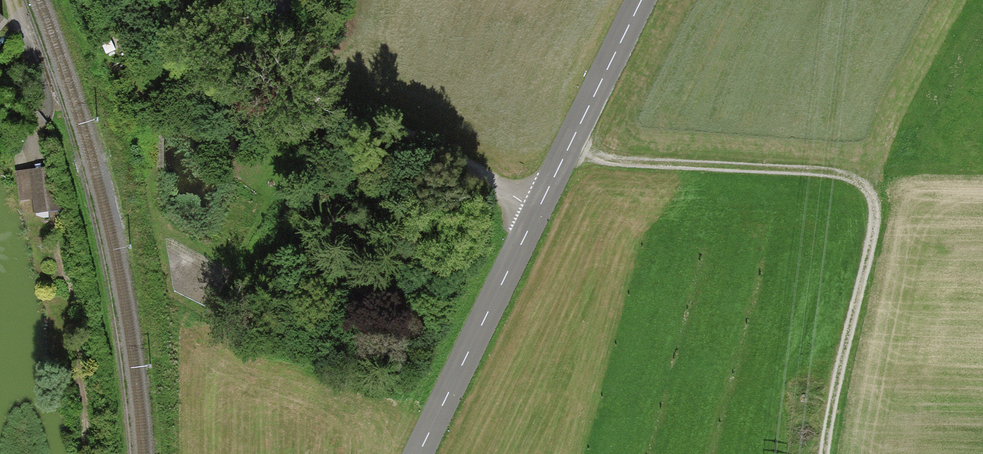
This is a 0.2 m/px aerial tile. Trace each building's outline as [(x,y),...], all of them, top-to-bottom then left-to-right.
[(17,171),(21,198),(32,196),(35,213),(61,209),(54,165),(17,171)]
